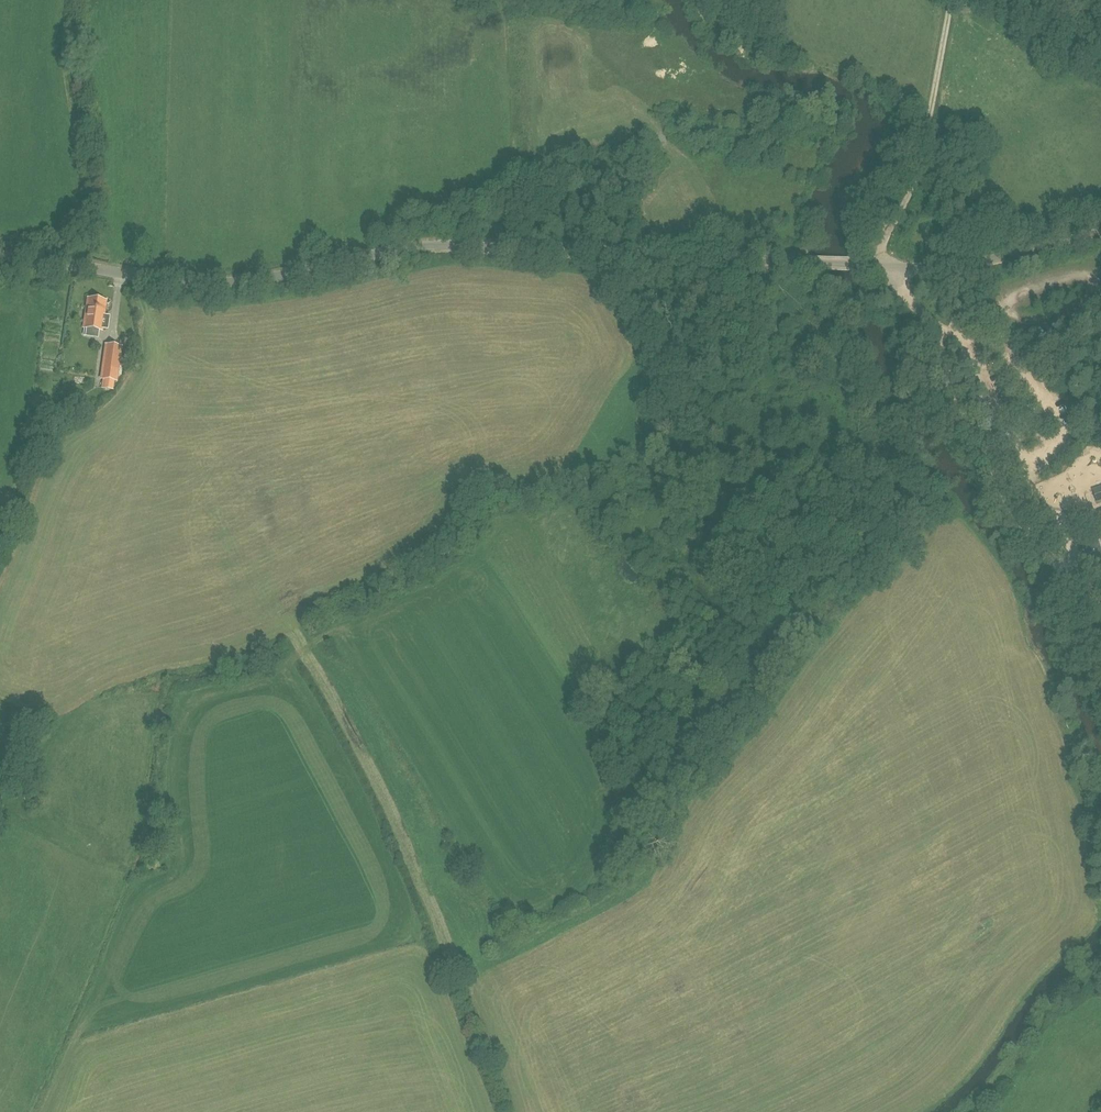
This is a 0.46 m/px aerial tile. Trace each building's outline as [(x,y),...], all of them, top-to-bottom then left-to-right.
[(663,131),(658,133),(661,145),(667,143),(663,131)] [(102,330),(102,328),(107,329),(109,315),(104,314),(105,301),(88,298),(84,328),(102,330)] [(114,390),(114,382),(118,382),(123,346),(104,344),(100,379),(102,380),(101,388),(114,390)] [(73,411),(74,411),(75,402),(63,400),(62,406),(50,405),(48,412),(72,415),(73,411)]
